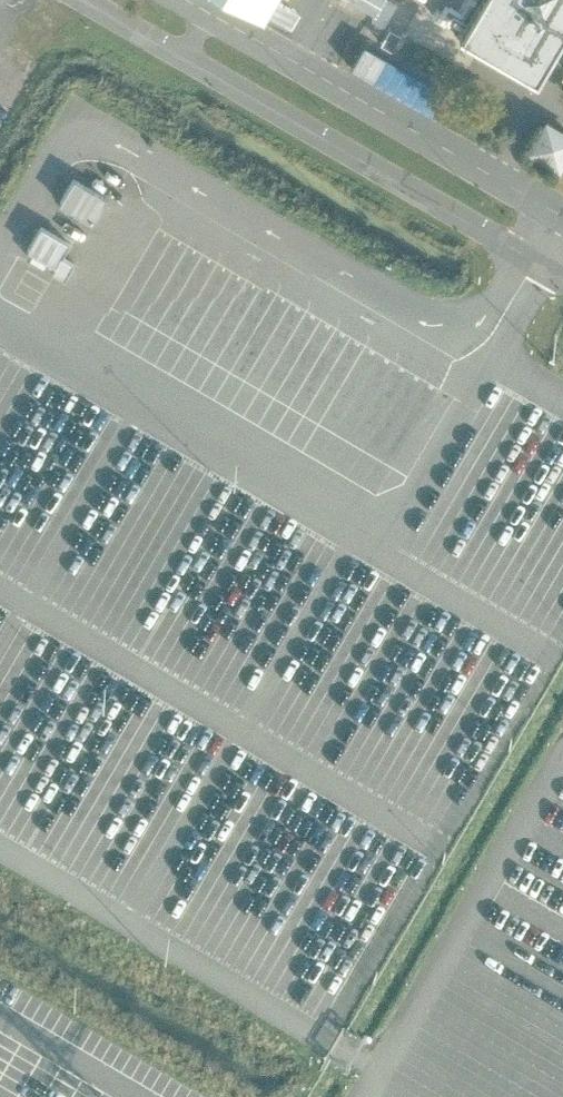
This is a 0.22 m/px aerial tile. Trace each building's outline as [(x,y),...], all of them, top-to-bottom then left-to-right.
[(265,14),(274,0),(239,0),(265,14)] [(380,19),(391,0),(349,0),(380,19)] [(464,35),(548,82),(557,67),(562,71),(562,0),(485,0),(464,35)] [(562,161),(562,128),(542,115),(523,146),(558,168),(562,161)] [(70,183),(59,205),(95,224),(107,202),(70,183)]
